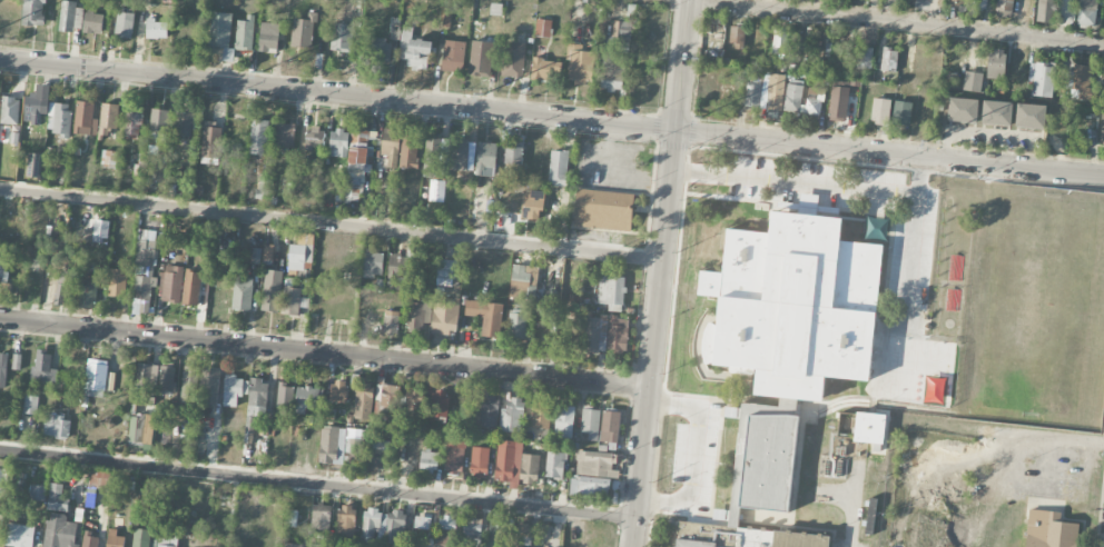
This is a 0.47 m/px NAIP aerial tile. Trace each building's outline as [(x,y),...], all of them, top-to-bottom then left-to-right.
[(23,26),(44,27),(45,0),(24,0),(23,26)] [(984,11),(987,0),(973,0),(971,8),(984,11)] [(1012,14),(1014,0),(997,0),(996,12),(1012,14)] [(1037,23),(1055,24),(1056,0),(1038,0),(1037,23)] [(1096,27),(1097,0),(1079,0),(1078,26),(1096,27)] [(501,15),(503,4),(490,3),(489,14),(501,15)] [(82,32),(83,5),(61,4),(60,31),(82,32)] [(133,39),(134,12),(117,11),(115,38),(133,39)] [(84,34),(102,35),(104,14),(85,13),(84,34)] [(232,14),(212,13),(210,48),(224,49),(223,62),(234,63),(234,50),(230,50),(232,14)] [(308,20),(293,19),(291,48),(313,49),(315,14),(309,13),(308,20)] [(237,21),(236,51),(253,51),(254,16),(246,16),(246,22),(237,21)] [(534,36),(550,38),(552,20),(536,19),(534,36)] [(611,38),(632,39),(633,22),(612,21),(611,38)] [(146,39),(167,39),(168,22),(146,22),(146,39)] [(280,25),(262,23),(258,51),(276,53),(280,25)] [(330,51),(352,52),(353,25),(332,24),(330,51)] [(728,45),(744,46),(745,26),(729,26),(728,45)] [(431,56),(432,42),(412,40),(413,28),(402,27),(399,59),(420,61),(421,55),(431,56)] [(788,30),(774,30),(773,47),(788,48),(788,30)] [(391,62),(391,40),(367,40),(366,61),(391,62)] [(465,42),(443,41),(441,71),(463,73),(465,42)] [(502,76),(522,78),(527,44),(507,41),(502,76)] [(583,45),(568,43),(566,60),(569,60),(566,82),(581,83),(582,76),(593,77),(595,52),(582,51),(583,45)] [(873,48),(858,47),(857,69),(872,69),(873,48)] [(898,51),(881,50),(880,71),(896,72),(898,51)] [(1006,51),(987,51),(986,78),(1005,79),(1006,51)] [(602,90),(624,91),(625,55),(603,54),(602,90)] [(559,81),(561,61),(531,59),(530,79),(559,81)] [(1029,62),(1028,81),(1033,82),(1032,95),(1053,96),(1055,63),(1029,62)] [(1090,88),(1091,65),(1074,65),(1074,72),(1063,72),(1063,88),(1071,88),(1070,99),(1096,100),(1096,88),(1090,88)] [(982,73),(964,72),(963,91),(981,92),(982,73)] [(785,75),(768,73),(767,79),(748,77),(745,106),(781,110),(785,75)] [(805,86),(787,83),(783,110),(801,113),(805,86)] [(848,87),(830,86),(829,120),(847,121),(848,87)] [(806,114),(822,115),(823,88),(807,88),(806,114)] [(24,124),(41,124),(41,95),(25,95),(24,124)] [(977,123),(979,100),(949,97),(947,121),(977,123)] [(2,98),(1,124),(18,125),(19,99),(2,98)] [(871,124),(889,125),(890,99),(872,98),(871,124)] [(1013,104),(984,99),(980,123),(1010,127),(1013,104)] [(912,102),(894,101),(892,124),(911,125),(912,102)] [(74,135),(97,136),(98,119),(93,119),(94,103),(76,103),(74,135)] [(48,137),(70,137),(71,104),(49,104),(48,137)] [(100,136),(108,136),(108,129),(118,130),(119,105),(101,104),(100,136)] [(1046,105),(1016,104),(1015,127),(1045,128),(1046,105)] [(141,140),(142,108),(126,107),(125,139),(141,140)] [(169,111),(151,110),(150,135),(168,136),(169,111)] [(174,136),(191,138),(194,114),(178,112),(174,136)] [(269,121),(251,120),(250,155),(267,155),(269,121)] [(202,159),(221,159),(222,124),(203,123),(202,159)] [(294,148),(295,125),(278,124),(278,148),(294,148)] [(307,148),(324,149),(325,129),(308,128),(307,148)] [(402,132),(384,129),(380,153),(398,156),(402,132)] [(368,148),(369,131),(351,130),(349,168),(371,169),(372,148),(368,148)] [(330,131),(329,158),(348,158),(349,132),(330,131)] [(419,137),(401,136),(400,169),(417,170),(419,137)] [(438,178),(438,163),(449,164),(450,139),(425,139),(424,178),(438,178)] [(468,172),(469,142),(451,141),(450,171),(468,172)] [(476,176),(495,177),(496,143),(477,142),(476,176)] [(522,166),(522,147),(504,147),(504,165),(522,166)] [(118,168),(120,153),(103,150),(101,165),(118,168)] [(567,186),(569,151),(550,150),(548,185),(567,186)] [(27,177),(41,178),(42,154),(28,154),(27,177)] [(398,156),(388,156),(387,168),(397,169),(398,156)] [(268,200),(269,177),(258,177),(257,200),(268,200)] [(429,202),(444,203),(445,182),(430,181),(429,202)] [(579,188),(634,195),(630,231),(574,226),(579,188)] [(545,191),(521,190),(520,219),(539,220),(539,209),(544,210),(545,191)] [(871,381),(882,245),(841,242),(843,218),(768,212),(766,233),(726,229),(722,273),(698,271),(696,295),(717,296),(712,365),(754,368),(752,395),(823,400),(825,377),(871,381)] [(92,242),(105,244),(108,222),(95,220),(92,242)] [(134,300),(151,301),(151,288),(157,288),(157,279),(154,279),(155,240),(136,240),(134,300)] [(272,266),(273,246),(264,245),(263,265),(272,266)] [(306,247),(289,246),(288,270),(304,271),(306,247)] [(261,250),(250,250),(249,265),(260,266),(261,250)] [(382,275),(383,252),(365,251),(364,275),(382,275)] [(388,290),(405,291),(406,256),(389,256),(388,290)] [(0,261),(0,298),(11,298),(12,283),(6,282),(7,261),(0,261)] [(436,280),(454,282),(456,262),(438,261),(436,280)] [(536,286),(538,267),(512,264),(508,297),(528,299),(529,285),(536,286)] [(160,302),(181,303),(183,267),(161,266),(160,302)] [(127,270),(110,270),(108,297),(126,298),(127,270)] [(202,273),(187,271),(181,305),(197,307),(202,273)] [(262,312),(280,313),(282,271),(264,271),(262,312)] [(624,305),(625,277),(599,276),(598,304),(624,305)] [(252,311),(253,279),(233,278),(233,311),(252,311)] [(55,305),(67,307),(70,286),(57,284),(55,305)] [(299,316),(301,289),(284,287),(282,315),(299,316)] [(96,288),(79,288),(78,308),(96,309),(96,288)] [(429,329),(428,298),(409,298),(409,330),(429,329)] [(504,305),(466,300),(464,316),(483,319),(481,336),(499,338),(504,305)] [(459,305),(433,304),(431,333),(457,335),(459,305)] [(383,333),(399,334),(399,312),(384,312),(383,333)] [(526,340),(527,314),(509,313),(508,339),(526,340)] [(583,350),(606,352),(610,318),(586,315),(583,350)] [(608,352),(626,353),(628,317),(610,317),(608,352)] [(34,351),(33,382),(57,383),(57,370),(51,370),(51,352),(34,351)] [(21,371),(21,355),(13,355),(12,371),(21,371)] [(105,398),(107,361),(87,360),(84,397),(105,398)] [(136,388),(157,389),(158,365),(137,364),(136,388)] [(174,393),(176,367),(160,367),(159,393),(174,393)] [(197,404),(199,368),(183,367),(182,403),(197,404)] [(201,396),(205,396),(204,405),(218,406),(219,371),(202,370),(201,396)] [(236,408),(237,396),(248,397),(249,381),(237,380),(237,376),(225,375),(224,407),(236,408)] [(247,416),(266,418),(269,382),(250,380),(247,416)] [(347,404),(348,382),(332,381),(331,403),(347,404)] [(370,421),(374,385),(357,383),(353,419),(370,421)] [(276,405),(292,408),(295,386),(280,384),(276,405)] [(401,387),(382,385),(380,404),(399,405),(401,387)] [(305,409),(319,410),(321,389),(298,387),(295,414),(305,415),(305,409)] [(402,414),(419,417),(424,392),(407,389),(402,414)] [(446,419),(450,393),(433,390),(429,416),(446,419)] [(480,427),(498,427),(499,396),(481,395),(480,427)] [(39,397),(25,396),(23,414),(37,415),(39,397)] [(500,431),(522,433),(524,399),(502,398),(500,431)] [(528,426),(549,429),(553,404),(532,401),(528,426)] [(676,521),(674,546),(829,546),(830,536),(739,527),(741,508),(789,512),(798,417),(759,413),(760,405),(741,403),(729,526),(676,521)] [(556,437),(573,438),(574,406),(557,405),(556,437)] [(580,437),(600,438),(601,410),(581,409),(580,437)] [(600,441),(617,443),(621,413),(603,411),(600,441)] [(887,416),(857,412),(853,441),(883,445),(887,416)] [(68,438),(71,418),(46,415),(44,436),(68,438)] [(129,444),(152,444),(154,416),(130,415),(129,444)] [(345,428),(321,427),(319,464),(344,465),(345,428)] [(363,455),(364,431),(347,431),(346,454),(363,455)] [(371,468),(388,469),(389,442),(372,441),(371,468)] [(465,442),(447,441),(445,475),(463,476),(465,442)] [(496,446),(495,480),(508,480),(508,488),(519,489),(521,441),(511,441),(511,447),(496,446)] [(488,479),(489,448),(471,447),(470,478),(488,479)] [(419,471),(436,474),(440,454),(423,451),(419,471)] [(566,453),(546,451),(544,477),(564,479),(566,453)] [(615,470),(616,453),(577,451),(576,475),(619,477),(619,470),(615,470)] [(538,484),(539,455),(522,454),(521,484),(538,484)] [(90,504),(94,504),(96,488),(108,490),(111,473),(90,470),(87,492),(92,493),(90,504)] [(570,495),(610,496),(610,478),(570,477),(570,495)] [(62,498),(64,485),(51,484),(47,510),(67,513),(69,499),(62,498)] [(30,501),(45,502),(46,487),(31,485),(30,501)] [(313,531),(330,531),(331,507),(314,506),(313,531)] [(355,507),(338,506),(338,538),(355,538),(355,507)] [(1029,509),(1025,546),(1077,546),(1079,524),(1060,522),(1061,513),(1029,509)] [(406,511),(391,510),(391,515),(379,514),(379,511),(364,510),(361,546),(364,546),(385,546),(385,543),(404,544),(406,511)] [(79,545),(76,544),(77,524),(66,523),(67,515),(48,513),(45,546),(79,546),(79,545)] [(457,517),(439,516),(438,540),(456,541),(457,517)] [(482,519),(464,519),(463,545),(481,545),(482,519)] [(22,523),(23,523),(8,521),(5,546),(40,546),(42,526),(22,523)] [(501,522),(490,522),(490,537),(500,538),(501,522)] [(531,524),(515,523),(514,546),(523,546),(523,545),(531,545),(531,524)] [(117,537),(117,530),(108,529),(107,546),(124,546),(124,538),(117,537)] [(150,530),(133,529),(133,546),(150,546),(150,530)] [(85,537),(83,546),(97,546),(99,539),(85,537)] [(157,546),(177,546),(177,539),(158,537),(157,546)]
